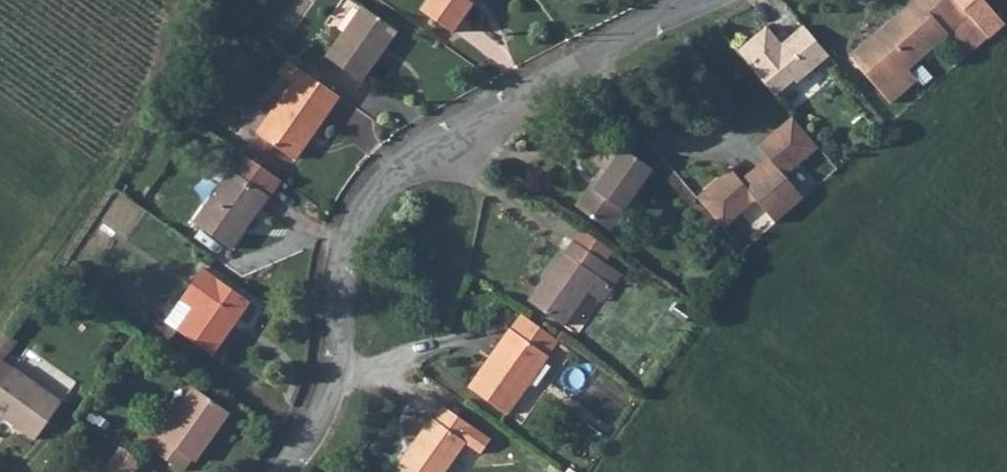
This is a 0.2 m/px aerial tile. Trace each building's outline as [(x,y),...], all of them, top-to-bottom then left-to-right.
[(399,21),(369,0),(361,0),(328,45),(364,71),(399,21)] [(422,1),(455,25),(472,0),(423,0),(422,1)] [(850,48),(890,94),(917,69),(908,60),(970,5),(965,0),(903,0),(850,48)] [(970,5),(987,25),(1002,12),(992,0),(965,0),(970,5)] [(767,23),(739,48),(777,95),(831,55),(804,24),(782,39),(767,23)] [(257,125),(293,150),(340,86),(290,50),(279,64),(293,74),(257,125)] [(730,166),(696,197),(722,227),(756,201),(775,222),(806,197),(787,173),(819,147),(792,115),(758,144),(768,156),(740,177),(730,166)] [(608,224),(651,164),(608,132),(590,156),(606,168),(595,182),(589,178),(574,199),(608,224)] [(231,159),(268,186),(280,169),(243,143),(231,159)] [(231,159),(192,212),(230,239),(268,186),(231,159)] [(559,244),(557,242),(537,270),(545,275),(530,296),(559,316),(583,283),(593,269),(606,279),(616,266),(568,232),(559,244)] [(172,319),(207,345),(229,314),(224,311),(241,288),(198,257),(184,277),(196,285),(172,319)] [(596,293),(606,279),(593,269),(583,283),(596,293)] [(160,310),(172,319),(196,285),(184,277),(160,310)] [(224,311),(229,314),(246,292),(241,288),(224,311)] [(464,382),(502,409),(556,334),(518,307),(464,382)] [(0,349),(0,407),(30,428),(57,389),(22,363),(0,349)] [(141,415),(132,429),(177,462),(187,449),(190,451),(225,403),(188,376),(154,423),(141,415)] [(392,454),(417,471),(431,471),(459,433),(455,430),(465,416),(436,396),(427,410),(424,408),(392,454)] [(553,464),(548,471),(565,471),(553,464)]
